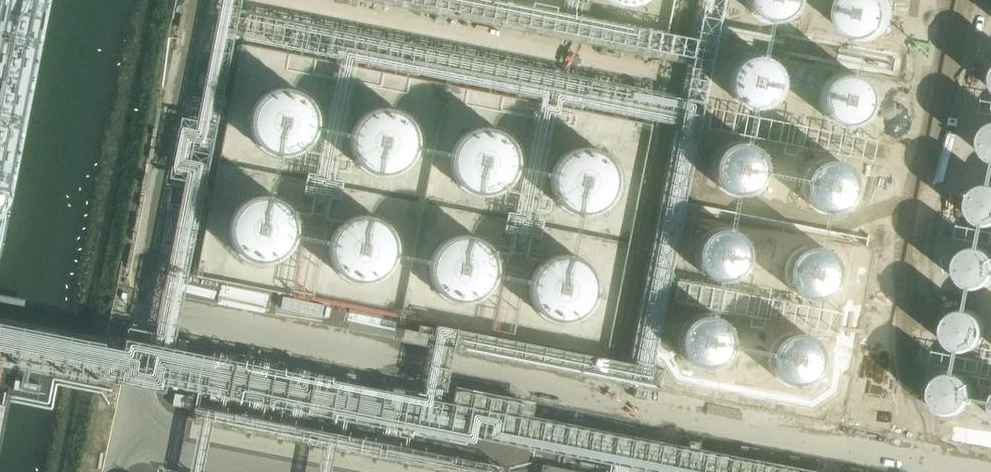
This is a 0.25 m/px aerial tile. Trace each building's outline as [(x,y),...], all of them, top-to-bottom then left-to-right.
[(801,0),(747,0),(749,7),(752,13),(756,19),(762,23),(769,25),(776,26),(783,24),(790,21),(795,16),(799,10),(801,4),(801,0)] [(891,13),(890,6),(887,0),(842,0),(840,3),(837,10),(837,17),(838,24),(841,30),(846,36),(852,40),(859,42),(866,42),(873,41),(879,38),(885,33),(889,27),(891,21),(891,13)] [(250,15),(247,36),(282,41),(282,36),(273,35),(275,27),(285,28),(286,20),(250,15)] [(358,51),(360,38),(308,27),(303,49),(335,55),(336,47),(358,51)] [(784,89),(785,82),(783,75),(780,68),(776,63),(770,59),(763,57),(756,56),(749,57),(742,61),(737,65),(733,71),(731,78),(730,85),(732,92),(735,98),(739,104),(745,108),(752,110),(759,110),(766,109),(773,106),(778,101),(782,95),(784,89)] [(874,107),(874,99),(873,92),(870,86),(865,81),(859,77),(852,74),(845,74),(838,75),(832,78),(826,83),(823,89),(820,96),(820,103),(821,110),(824,116),(829,122),(835,126),(842,128),(849,128),(856,127),(862,124),(867,119),(871,113),(874,107)] [(319,114),(315,106),(310,100),(303,95),(296,92),(288,90),(279,91),(272,93),(265,98),(259,104),(255,111),(252,119),(252,127),(254,135),(257,142),(262,149),(269,154),(277,157),(285,158),(293,158),(301,155),(308,151),(313,145),(318,138),(320,130),(320,122),(319,114)] [(418,133),(415,125),(409,119),(403,114),(395,111),(387,109),(379,110),(371,112),(364,117),(358,123),(354,130),(352,138),(352,146),(353,154),(357,161),(362,168),(369,173),(376,176),(384,177),(392,177),(400,174),(407,170),(413,164),(417,157),(419,149),(420,141),(418,133)] [(984,129),(978,136),(977,145),(979,154),(984,161),(990,165),(990,124),(984,129)] [(517,153),(514,145),(508,139),(502,134),(494,131),(486,129),(478,130),(470,133),(463,137),(457,143),(453,150),(451,158),(451,166),(452,174),(456,182),(461,188),(468,193),(475,196),(483,198),(491,197),(499,194),(506,190),(512,184),(516,177),(518,169),(519,161),(517,153)] [(767,175),(767,168),(766,161),(763,155),(758,149),(752,146),(746,143),(738,143),(731,144),(725,147),(720,152),(716,158),(713,165),(713,172),(714,179),(717,185),(722,190),(728,194),(735,197),(742,197),(749,196),(755,193),(761,188),(765,182),(767,175)] [(618,171),(614,164),(609,158),(602,153),(595,150),(587,148),(578,149),(571,151),(564,156),(558,162),(554,169),(551,177),(551,185),(553,193),(556,200),(561,207),(568,212),(576,215),(584,216),(592,216),(600,213),(607,209),(612,203),(617,196),(619,188),(619,180),(618,171)] [(857,194),(857,187),(856,180),(853,173),(848,168),(842,164),(835,162),(828,161),(821,163),(815,166),(809,171),(805,176),(803,183),(803,190),(804,197),(807,204),(812,209),(818,213),(824,215),(832,216),(839,214),(845,211),(850,207),(854,201),(857,194)] [(972,190),(967,198),(965,207),(967,216),(973,223),(981,227),(990,228),(990,227),(990,185),(989,184),(980,185),(972,190)] [(296,221),(293,213),(288,207),(281,202),(274,198),(265,197),(257,198),(249,200),(242,205),(237,211),(233,218),(230,226),(230,234),(232,242),(235,249),(240,256),(247,261),(254,264),(263,265),(271,265),(279,262),(286,258),(291,252),(295,245),(298,237),(298,229),(296,221)] [(396,239),(392,232),(387,226),(381,221),(373,217),(365,216),(357,217),(349,219),(342,224),(336,230),(332,237),(330,245),(329,253),(331,261),(335,268),(340,275),(346,280),(354,283),(362,284),(370,284),(378,281),(385,277),(391,271),(395,264),(397,256),(398,248),(396,239)] [(749,263),(750,255),(748,248),(745,242),(741,237),(735,233),(728,230),(721,230),(714,231),(707,235),(702,239),(698,245),(696,252),(695,259),(697,266),(700,272),(705,278),(711,282),(717,284),(724,284),(731,283),(738,280),(743,275),(747,269),(749,263)] [(495,260),(491,252),(486,246),(480,241),(472,238),(464,236),(456,237),(448,240),(441,244),(435,250),(431,257),(429,265),(428,273),(430,281),(434,289),(439,295),(445,300),(453,303),(461,305),(469,304),(477,301),(484,297),(490,291),(494,284),(496,276),(497,268),(495,260)] [(960,251),(955,259),(953,268),(955,276),(961,284),(969,288),(978,289),(987,286),(990,281),(990,252),(986,248),(977,245),(968,246),(960,251)] [(840,282),(840,274),(839,267),(836,261),(831,256),(825,252),(818,249),(811,249),(804,250),(798,254),(793,258),(789,264),(786,271),(786,278),(787,285),(790,291),(795,297),(801,301),(808,303),(815,303),(822,302),(828,299),(833,294),(837,288),(840,282)] [(595,278),(592,271),(587,265),(580,260),(573,256),(564,255),(556,256),(548,258),(541,263),(536,269),(532,276),(529,284),(529,292),(531,300),(534,307),(539,314),(546,319),(553,322),(562,323),(570,323),(578,320),(585,316),(590,310),(594,303),(597,295),(597,287),(595,278)] [(954,312),(946,317),(941,324),(940,333),(942,342),(947,350),(955,354),(964,355),(973,352),(980,345),(983,337),(983,328),(979,319),(972,314),(963,311),(954,312)] [(732,349),(733,342),(731,335),(728,328),(724,323),(718,319),(711,317),(704,316),(697,318),(691,321),(685,325),(681,331),(679,338),(678,345),(680,352),(683,358),(688,364),(694,368),(700,370),(707,370),(714,369),(721,366),(726,361),(730,355),(732,349)] [(822,367),(823,359),(821,353),(818,346),(813,341),(807,337),(801,335),(794,334),(787,335),(780,339),(775,343),(771,349),(769,356),(768,363),(769,370),(773,376),(777,382),(783,386),(790,388),(797,388),(804,387),(810,384),(816,379),(820,373),(822,367)] [(941,374),(934,379),(928,387),(927,396),(929,405),(935,412),(943,416),(952,417),(960,414),(967,408),(970,399),(970,390),(966,382),(959,376),(950,373),(941,374)]
